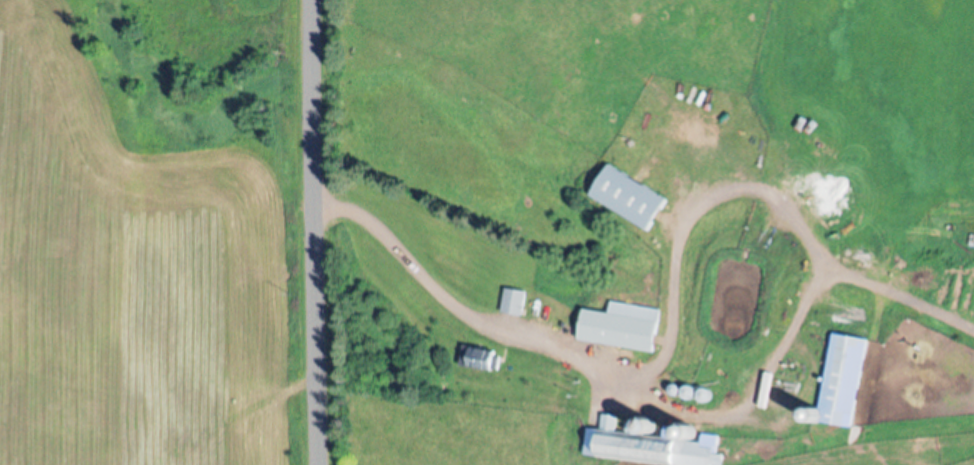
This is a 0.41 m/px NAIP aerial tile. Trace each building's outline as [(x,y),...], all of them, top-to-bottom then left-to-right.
[(595,199),(657,234),(675,202),(613,167),(595,199)] [(527,317),(530,293),(508,290),(504,314),(527,317)] [(660,353),(666,311),(614,303),(612,313),(585,310),(581,342),(660,353)] [(855,429),(870,340),(835,334),(822,410),(810,408),(808,421),(855,429)] [(464,365),(500,375),(505,355),(469,345),(464,365)] [(773,403),(793,412),(800,397),(780,388),(773,403)] [(659,464),(722,464),(723,459),(718,459),(721,436),(652,427),(653,424),(636,422),(635,433),(621,431),(623,417),(608,415),(606,431),(592,429),(588,456),(659,464)]
